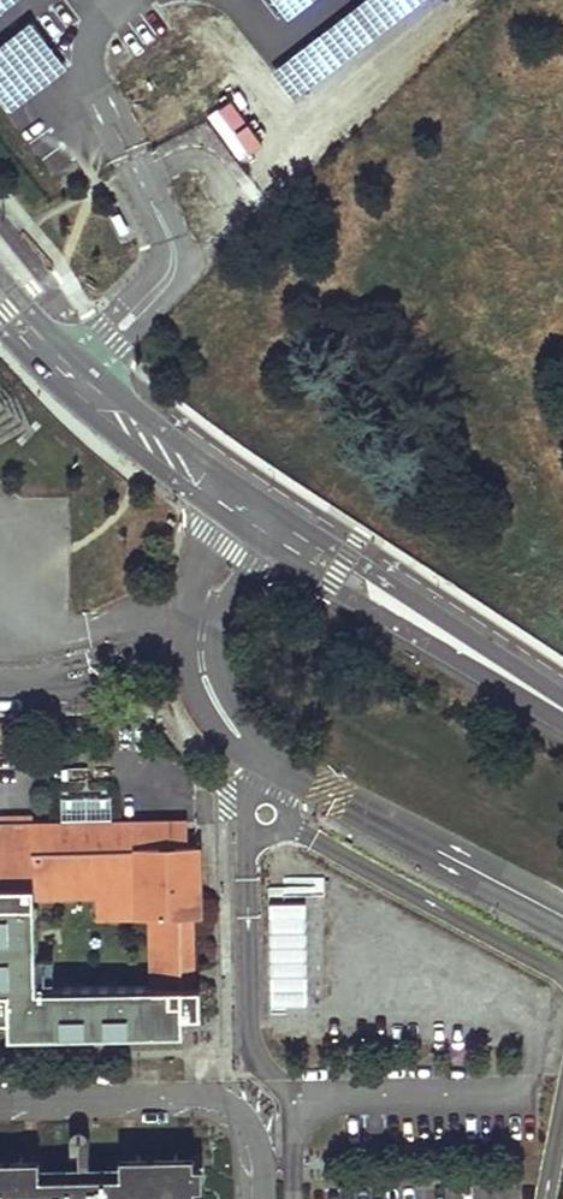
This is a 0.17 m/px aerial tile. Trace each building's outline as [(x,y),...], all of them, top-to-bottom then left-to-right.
[(30,0),(0,0),(0,23),(30,0)] [(274,74),(296,102),(428,0),(370,0),(274,74)] [(294,19),(319,0),(278,0),(294,19)] [(0,54),(0,101),(12,117),(70,73),(35,28),(0,54)] [(185,821),(140,822),(140,845),(186,843),(185,821)] [(2,903),(2,915),(0,915),(0,1018),(9,1017),(9,1036),(184,1032),(183,1014),(201,1014),(201,986),(192,986),(191,915),(199,915),(198,843),(186,843),(140,845),(140,822),(32,824),(32,847),(0,847),(0,903),(2,903)] [(0,825),(0,847),(32,847),(32,824),(0,825)] [(310,1010),(309,900),(326,899),(326,881),(270,882),(271,1010),(310,1010)] [(139,1171),(179,1170),(178,1153),(138,1153),(139,1171)] [(23,1174),(23,1155),(0,1156),(0,1174),(23,1174)] [(197,1170),(179,1170),(139,1171),(23,1174),(0,1174),(0,1198),(197,1198),(197,1170)]
